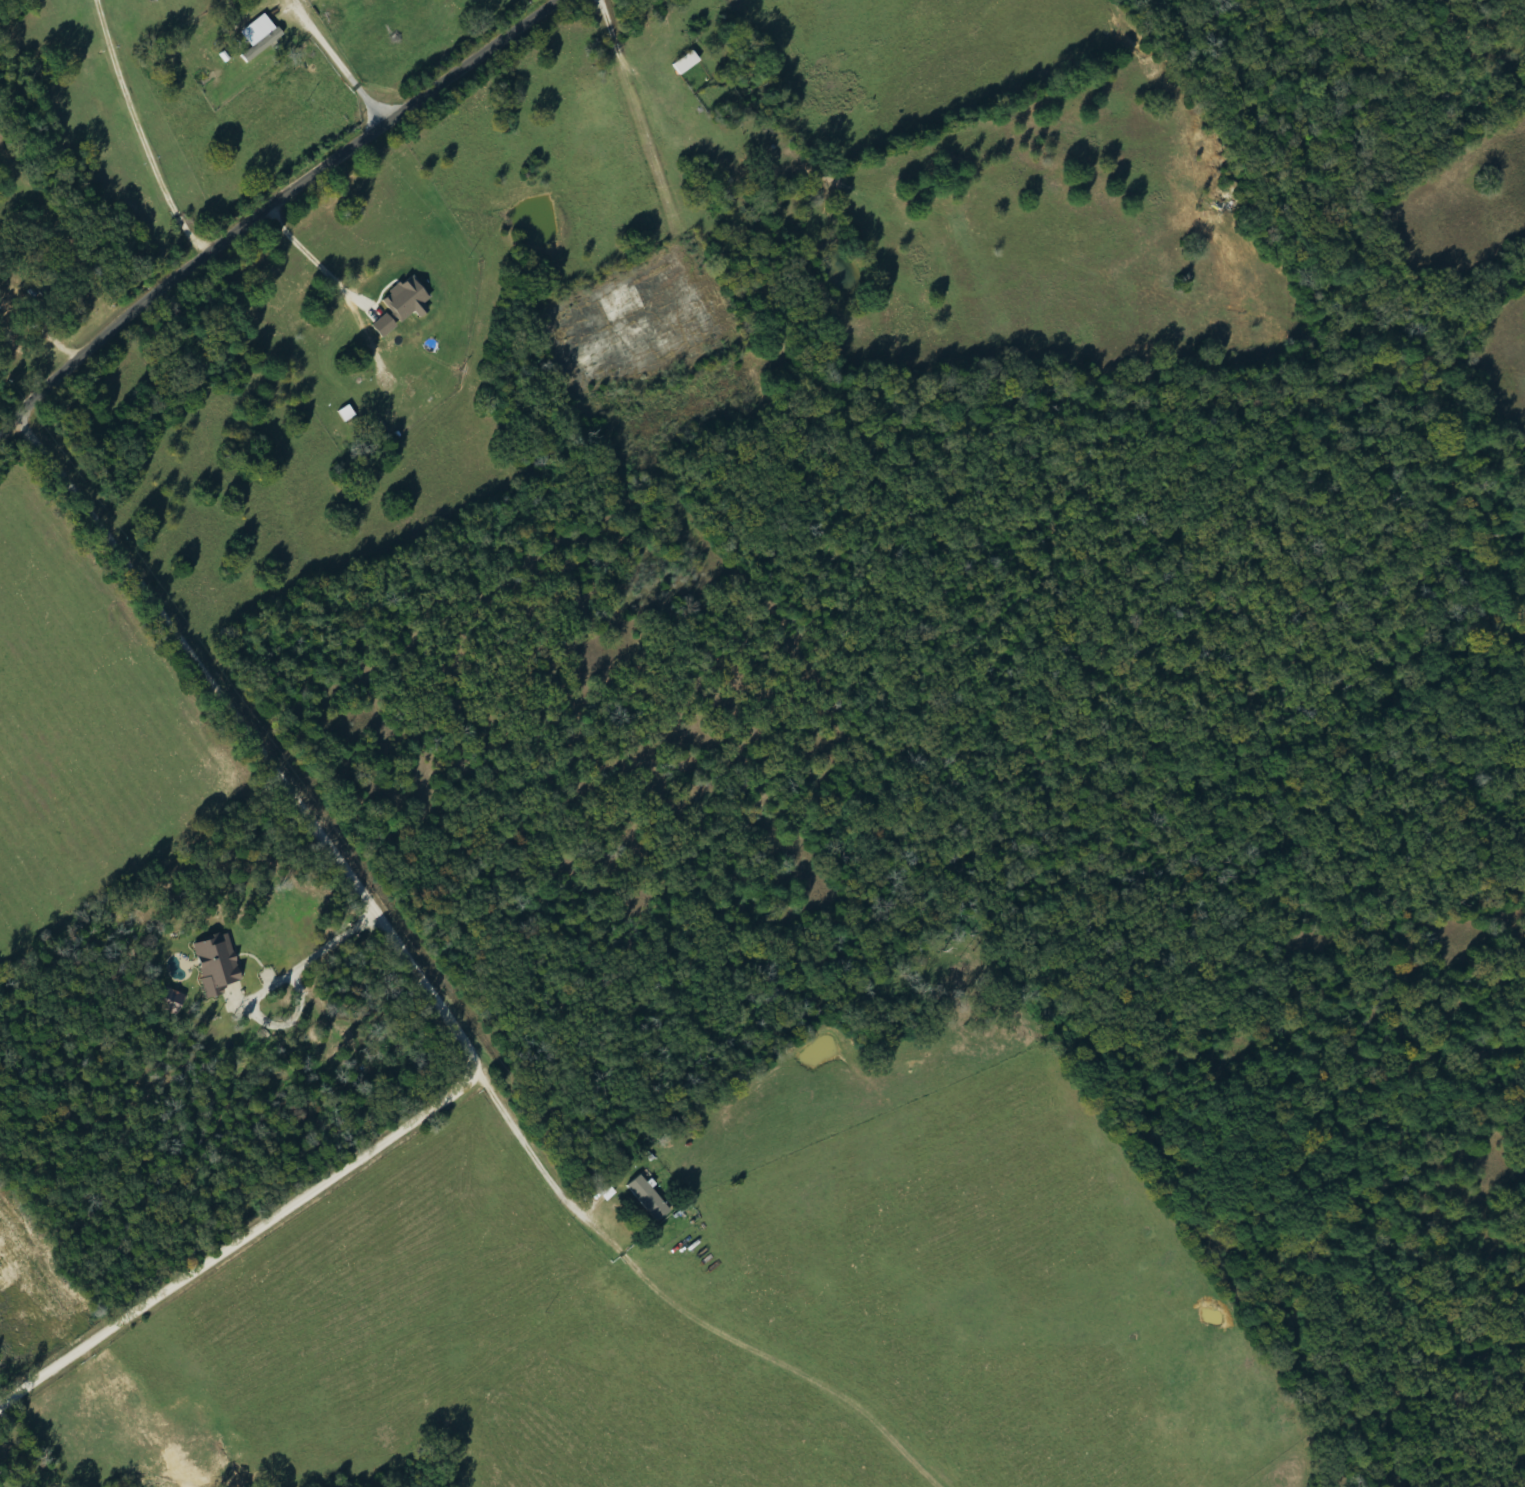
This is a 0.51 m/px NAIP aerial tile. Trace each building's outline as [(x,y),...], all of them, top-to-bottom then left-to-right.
[(243,55),(249,63),(285,36),(267,13),(242,33),(254,47),(243,55)] [(674,65),(681,76),(702,62),(695,51),(674,65)] [(425,304),(432,298),(411,275),(383,301),(403,323),(416,312),(422,318),(431,311),(425,304)] [(398,328),(389,314),(373,324),(382,338),(398,328)] [(209,999),(227,995),(224,985),(243,980),(231,933),(195,942),(209,999)] [(187,995),(167,988),(160,1010),(180,1016),(187,995)] [(673,1211),(651,1181),(649,1182),(643,1175),(630,1185),(658,1223),(673,1211)]
